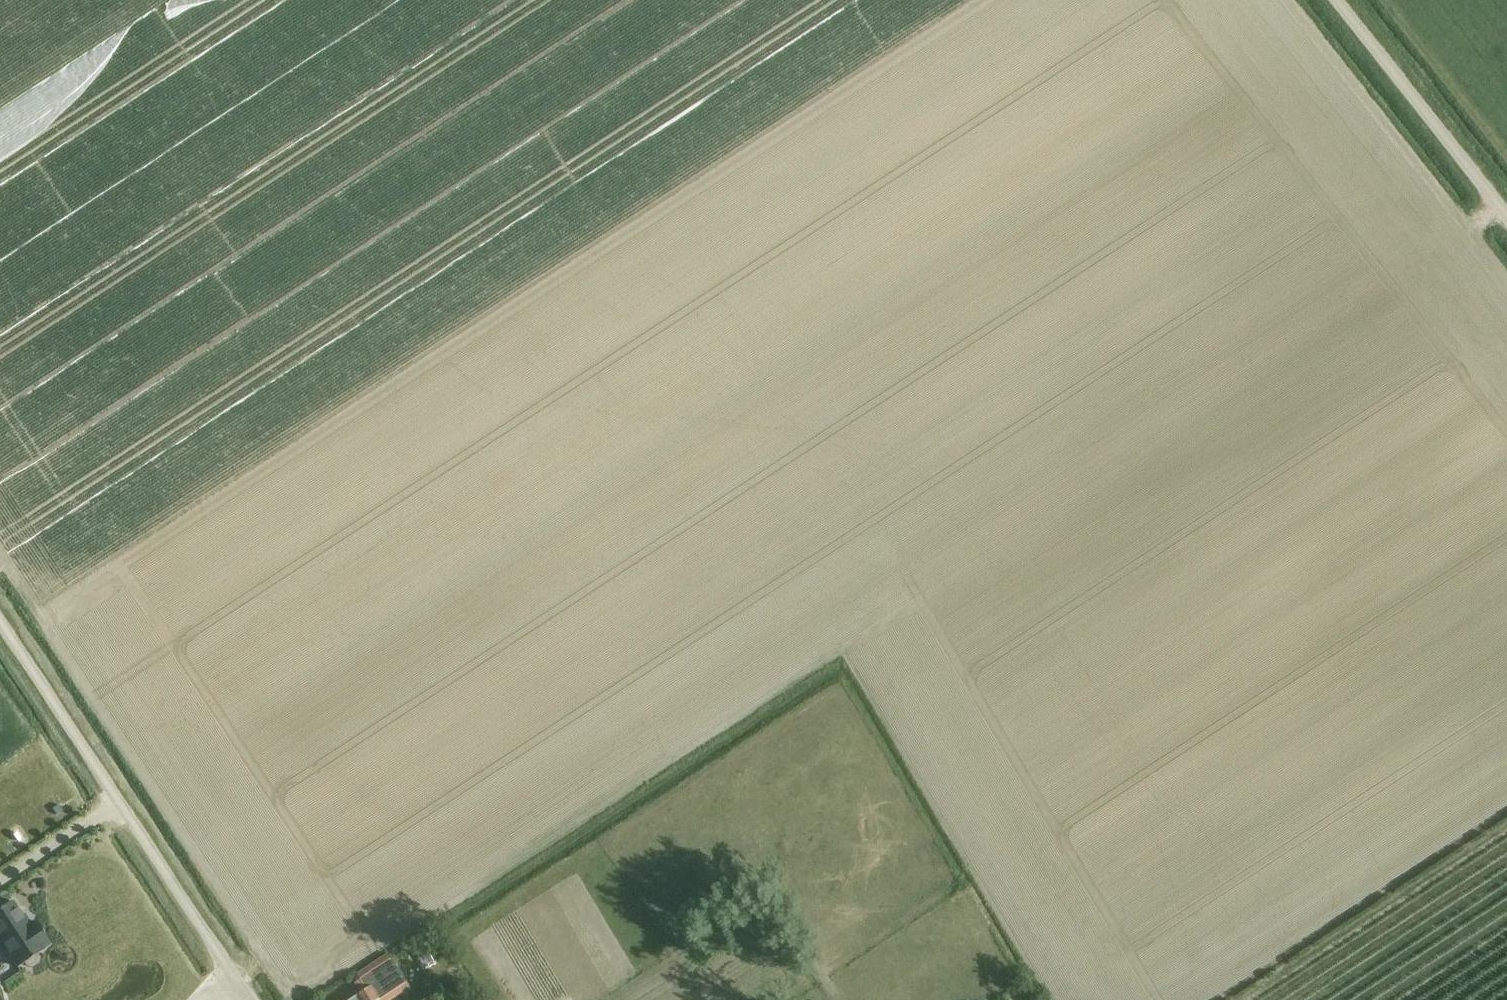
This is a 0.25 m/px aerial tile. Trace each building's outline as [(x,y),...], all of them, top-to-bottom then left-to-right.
[(18,969),(25,964),(27,966),(31,967),(38,963),(39,958),(37,955),(44,950),(43,949),(50,944),(36,921),(29,925),(14,900),(0,909),(0,942),(18,969)] [(391,953),(378,962),(380,966),(358,981),(364,990),(350,999),(379,999),(396,989),(398,992),(411,983),(391,953)]
